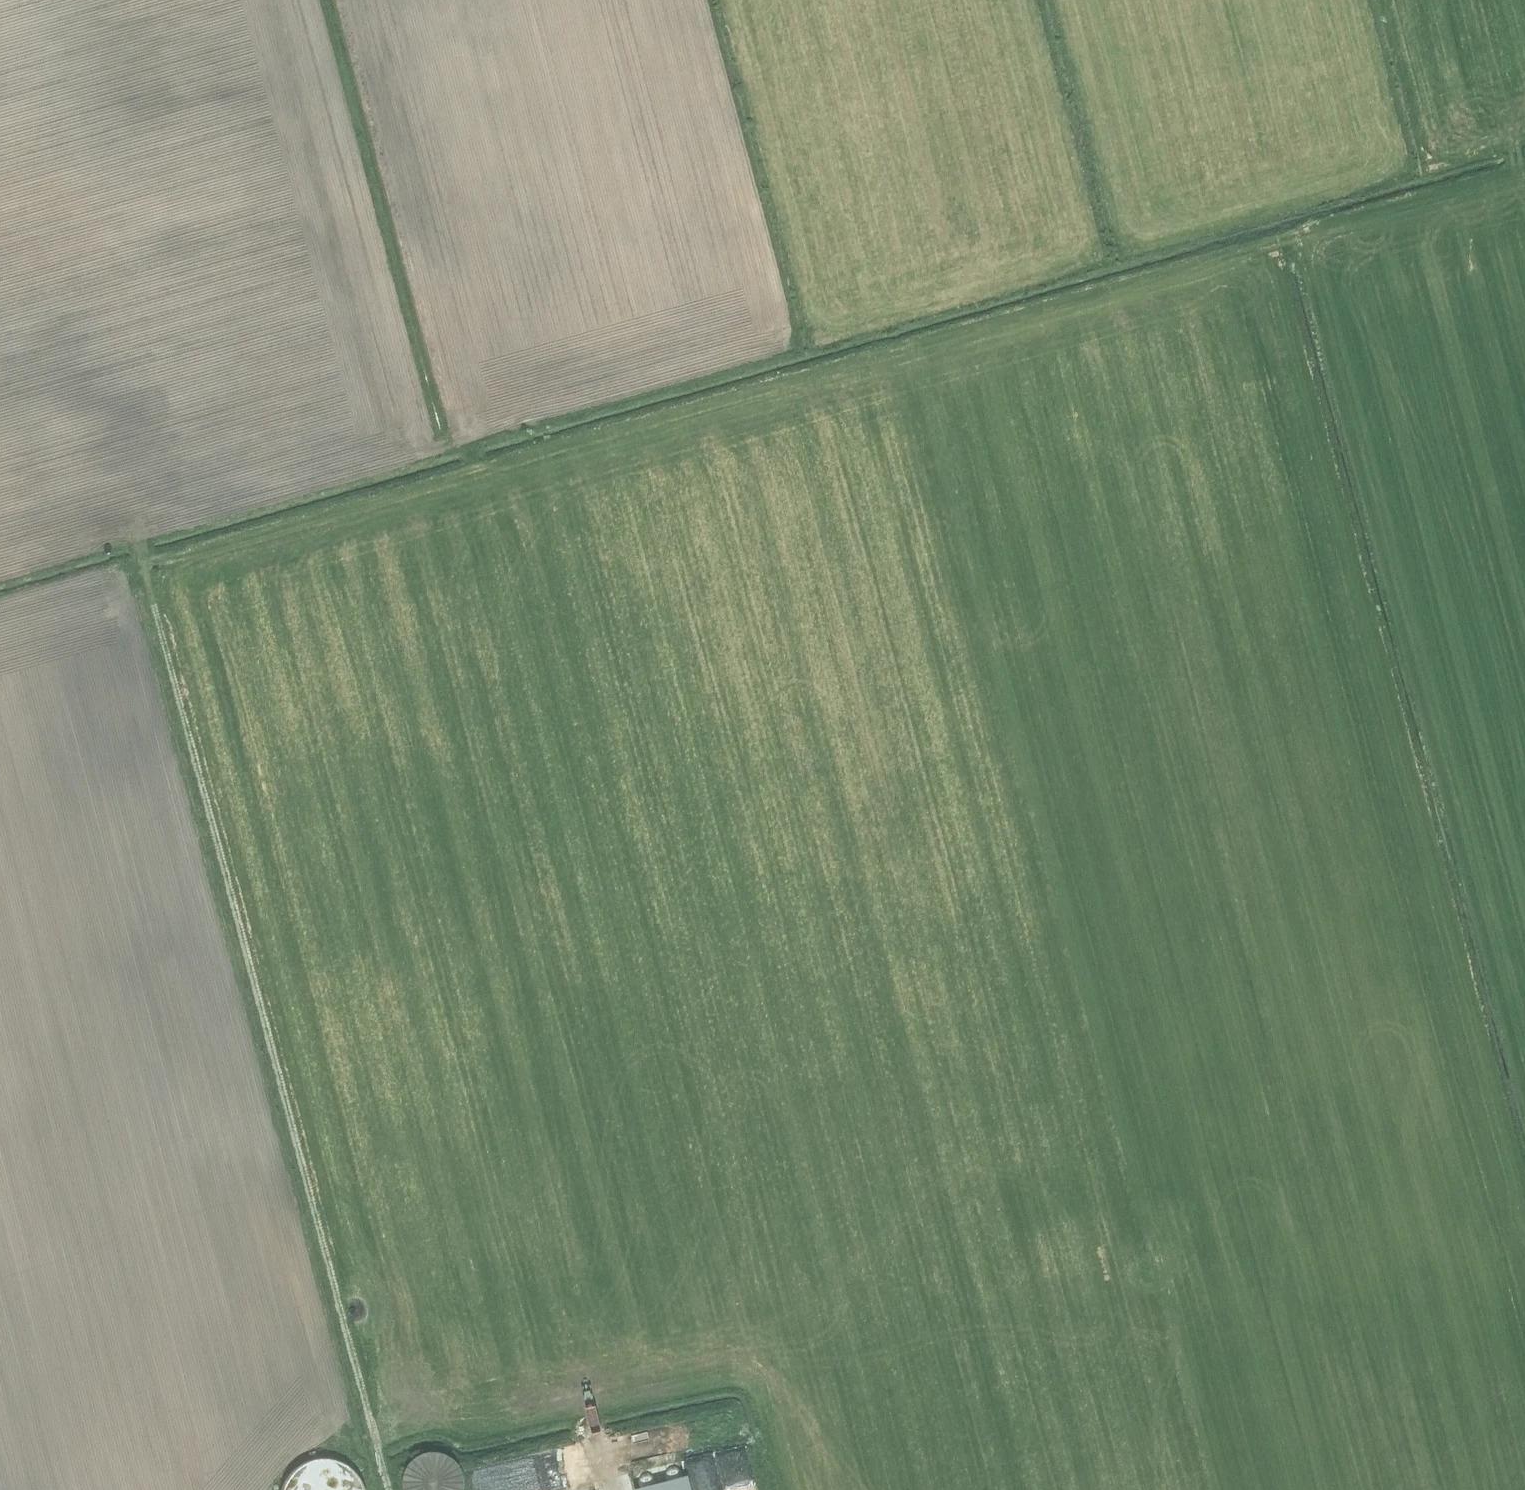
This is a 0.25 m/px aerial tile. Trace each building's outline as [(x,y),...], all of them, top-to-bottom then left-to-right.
[(423,1453),(413,1460),(406,1470),(404,1482),(405,1489),(464,1489),(465,1482),(463,1470),(456,1460),(446,1453),(434,1451),(423,1453)] [(313,1473),(303,1479),(296,1489),(354,1489),(347,1479),(337,1473),(325,1470),(313,1473)] [(635,1489),(693,1489),(689,1471),(634,1484),(635,1489)]
